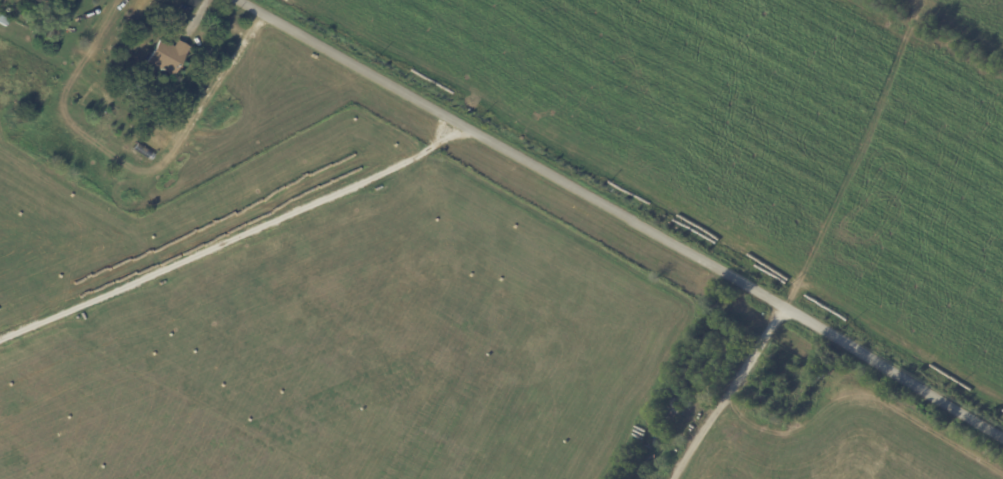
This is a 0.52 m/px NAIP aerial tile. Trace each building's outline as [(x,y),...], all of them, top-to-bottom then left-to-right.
[(4,27),(0,25),(0,16),(8,20),(4,27)] [(59,31),(53,42),(47,39),(52,28),(59,31)] [(179,43),(188,48),(170,77),(145,61),(159,39),(172,47),(176,41),(179,43)] [(137,166),(145,169),(143,176),(135,173),(137,166)]
